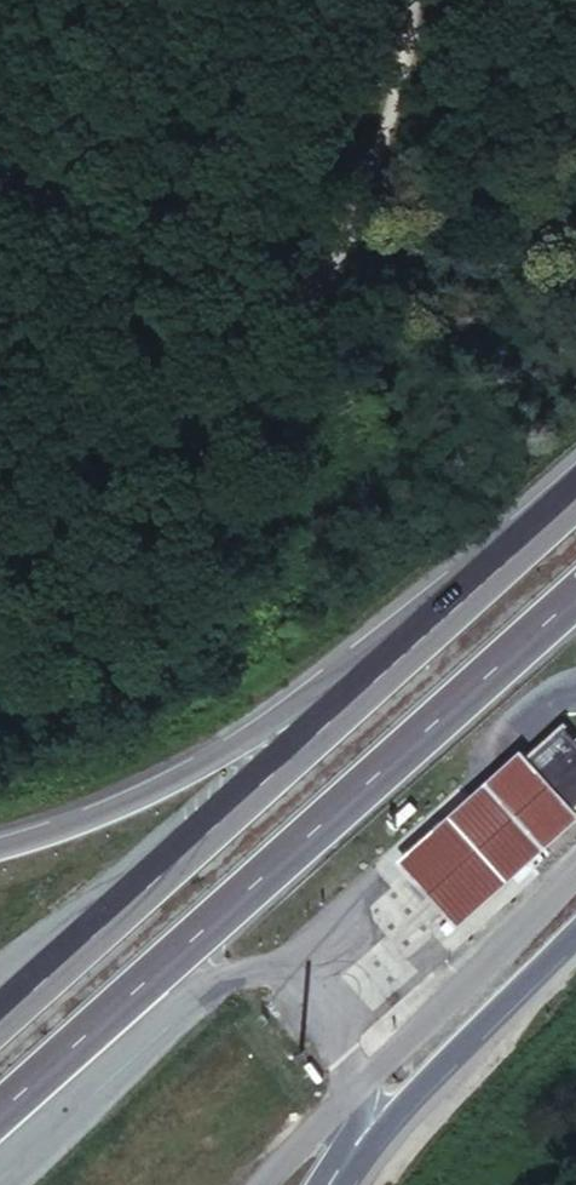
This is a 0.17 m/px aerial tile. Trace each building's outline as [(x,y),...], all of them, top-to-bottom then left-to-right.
[(528,761),(571,808),(575,804),(575,750),(559,732),(528,761)] [(528,761),(520,752),(404,861),(463,925),(575,820),(575,813),(571,808),(528,761)]
